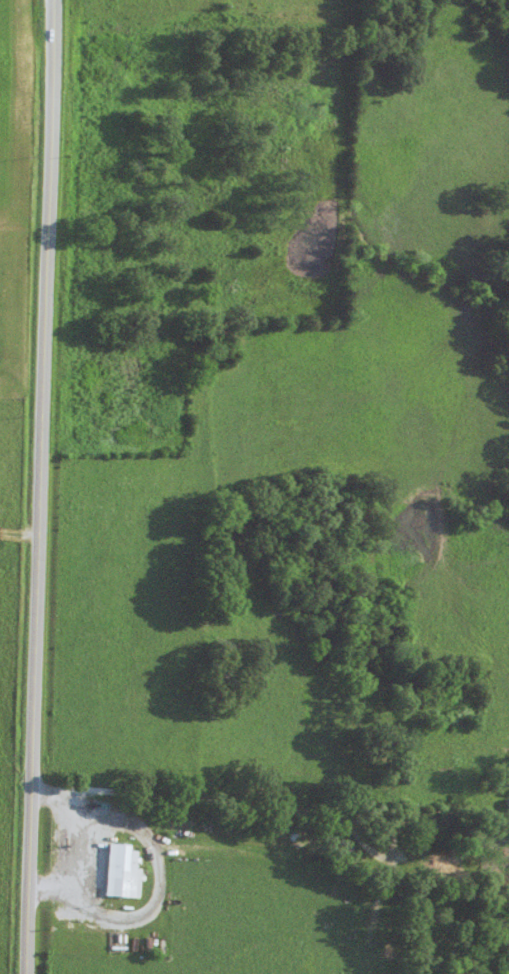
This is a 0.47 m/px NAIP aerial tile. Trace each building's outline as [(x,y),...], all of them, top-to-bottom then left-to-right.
[(129,844),(107,843),(105,896),(138,897),(139,851),(128,851),(129,844)]
